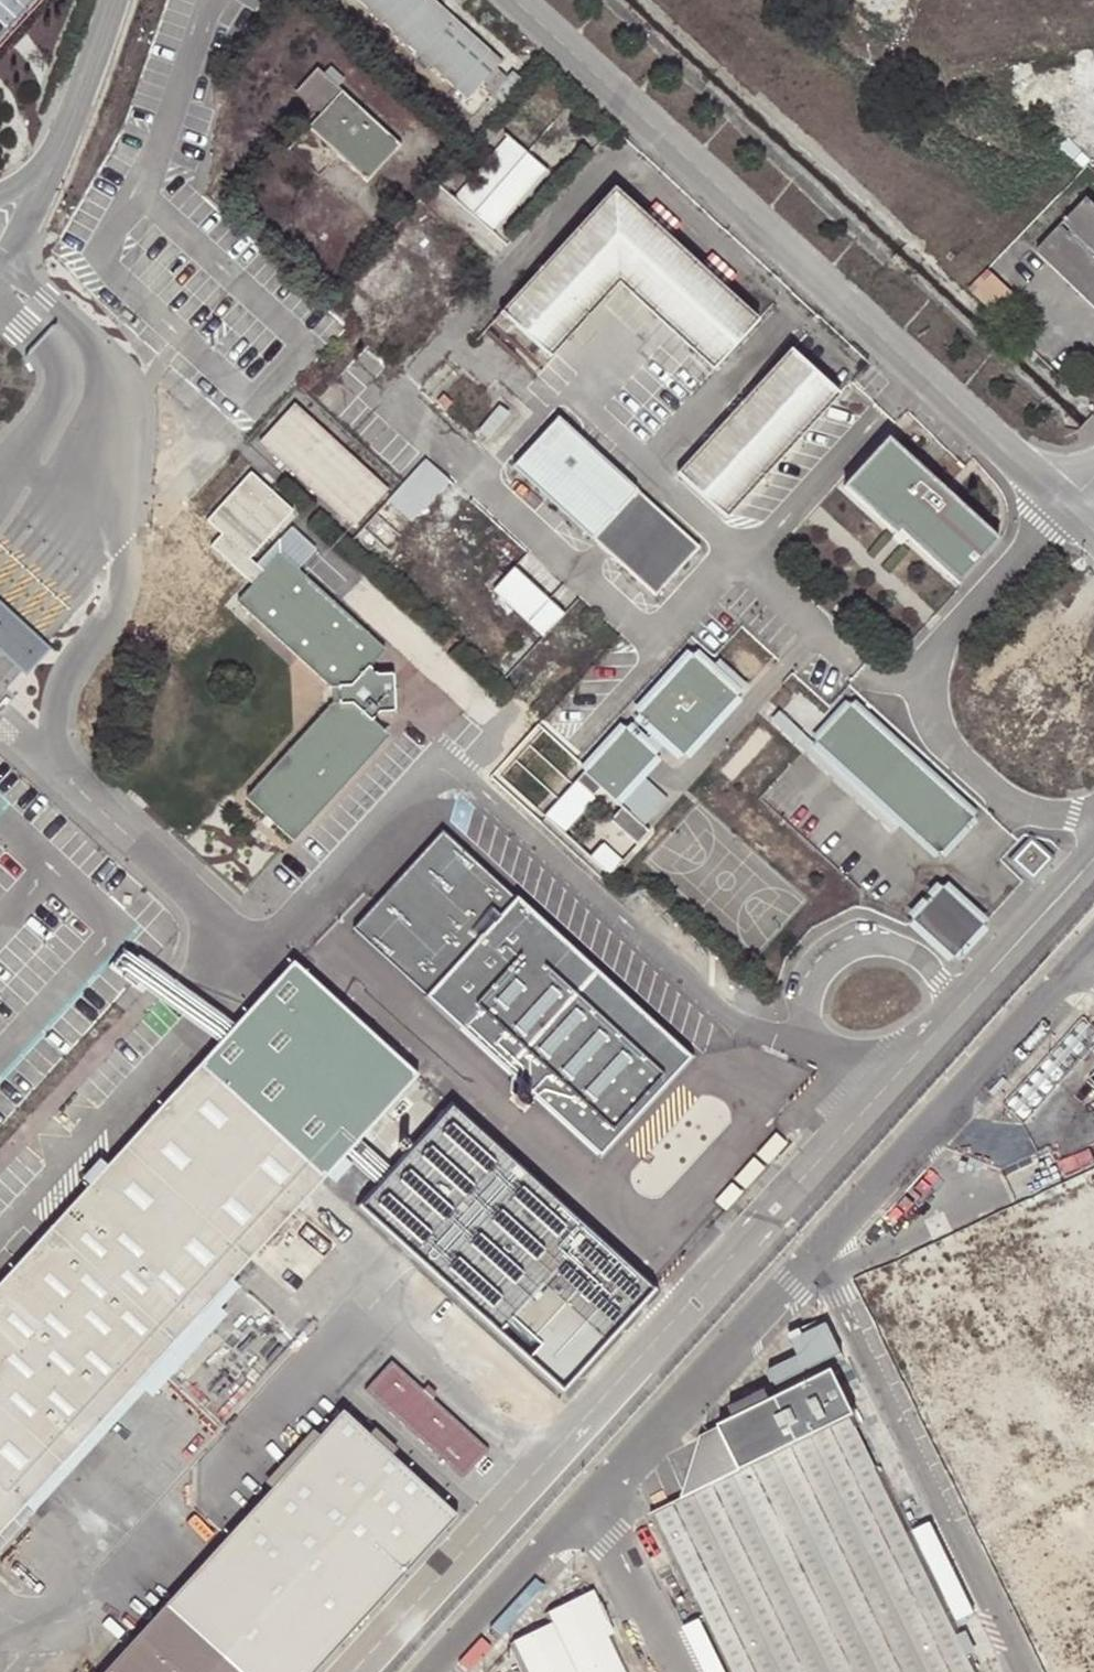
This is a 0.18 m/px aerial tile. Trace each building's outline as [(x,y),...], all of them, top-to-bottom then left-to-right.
[(36,0),(0,0),(0,39),(36,0)] [(434,0),(359,0),(465,99),(501,61),(447,12),(434,0)] [(310,126),(366,178),(398,142),(399,141),(317,67),(295,89),(320,113),(317,115),(309,125),(310,126)] [(505,133),(456,192),(494,226),(544,167),(505,133)] [(710,369),(757,319),(614,191),(497,319),(508,331),(515,324),(552,357),(619,285),(710,369)] [(1036,248),(1093,304),(1093,204),(1085,196),(1036,248)] [(1012,292),(986,268),(967,288),(992,312),(1012,292)] [(724,518),(838,395),(790,352),(677,474),(724,518)] [(292,401),(258,439),(351,524),(386,486),(292,401)] [(699,544),(554,411),(511,461),(654,594),(699,544)] [(953,591),(993,549),(882,449),(837,495),(890,542),(894,537),(953,591)] [(402,485),(389,500),(412,521),(449,480),(425,459),(402,485)] [(291,508),(248,470),(205,519),(220,534),(210,545),(250,583),(236,599),(328,685),(329,703),(244,796),(292,839),(387,733),(368,717),(377,708),(392,708),(391,671),(374,671),(369,668),(368,662),(383,648),(279,552),(262,569),(249,557),(291,508)] [(563,613),(513,568),(492,591),(542,637),(563,613)] [(13,663),(25,673),(50,647),(37,635),(21,620),(5,605),(0,600),(0,650),(13,663)] [(691,646),(635,709),(682,751),(740,688),(691,646)] [(976,817),(851,702),(815,742),(941,856),(976,817)] [(621,723),(579,769),(614,801),(656,754),(621,723)] [(440,836),(348,935),(598,1165),(689,1066),(440,836)] [(1012,857),(1034,878),(1051,861),(1028,840),(1012,857)] [(943,889),(914,922),(955,958),(984,926),(943,889)] [(416,1074),(293,960),(0,1281),(0,1530),(416,1074)] [(653,1289),(451,1104),(361,1207),(565,1391),(653,1289)] [(775,1134),(757,1154),(768,1164),(787,1144),(775,1134)] [(752,1159),(735,1179),(745,1189),(763,1168),(752,1159)] [(731,1183),(715,1200),(726,1209),(741,1192),(731,1183)] [(366,1392),(462,1479),(489,1450),(393,1363),(366,1392)] [(826,1371),(715,1423),(738,1470),(649,1512),(727,1671),(972,1671),(826,1371)] [(101,1671),(308,1671),(455,1512),(341,1411),(101,1671)] [(589,1590),(543,1609),(548,1623),(509,1640),(525,1671),(628,1671),(589,1590)]
